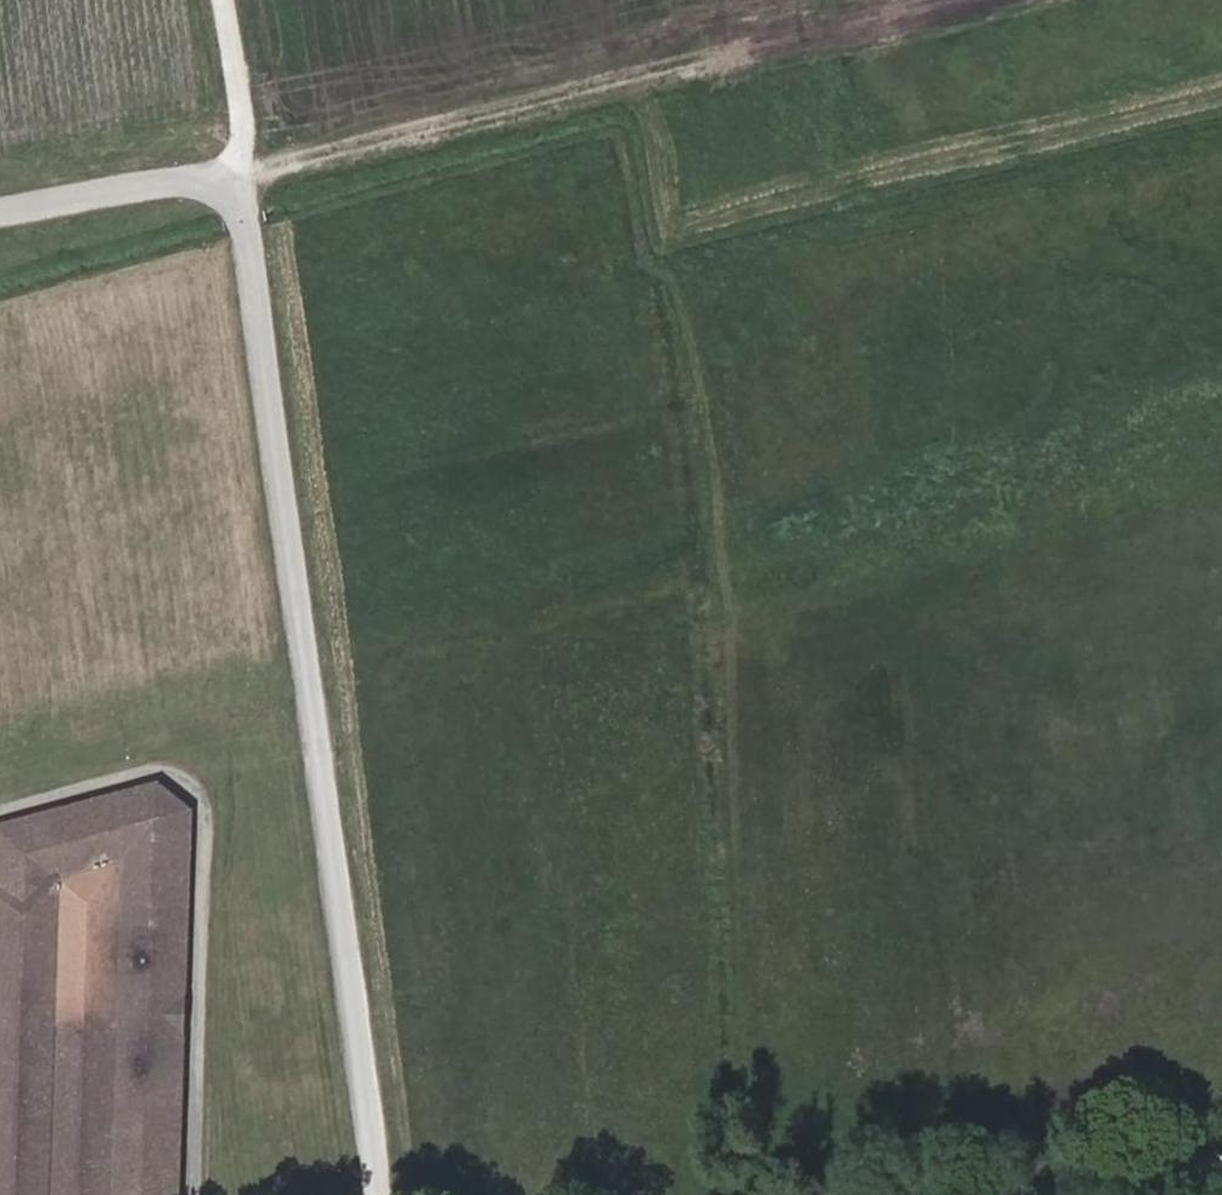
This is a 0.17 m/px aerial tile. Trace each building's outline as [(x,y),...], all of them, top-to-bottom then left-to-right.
[(176,1158),(179,1013),(183,817),(156,790),(0,832),(0,1194),(175,1194),(176,1158)]
